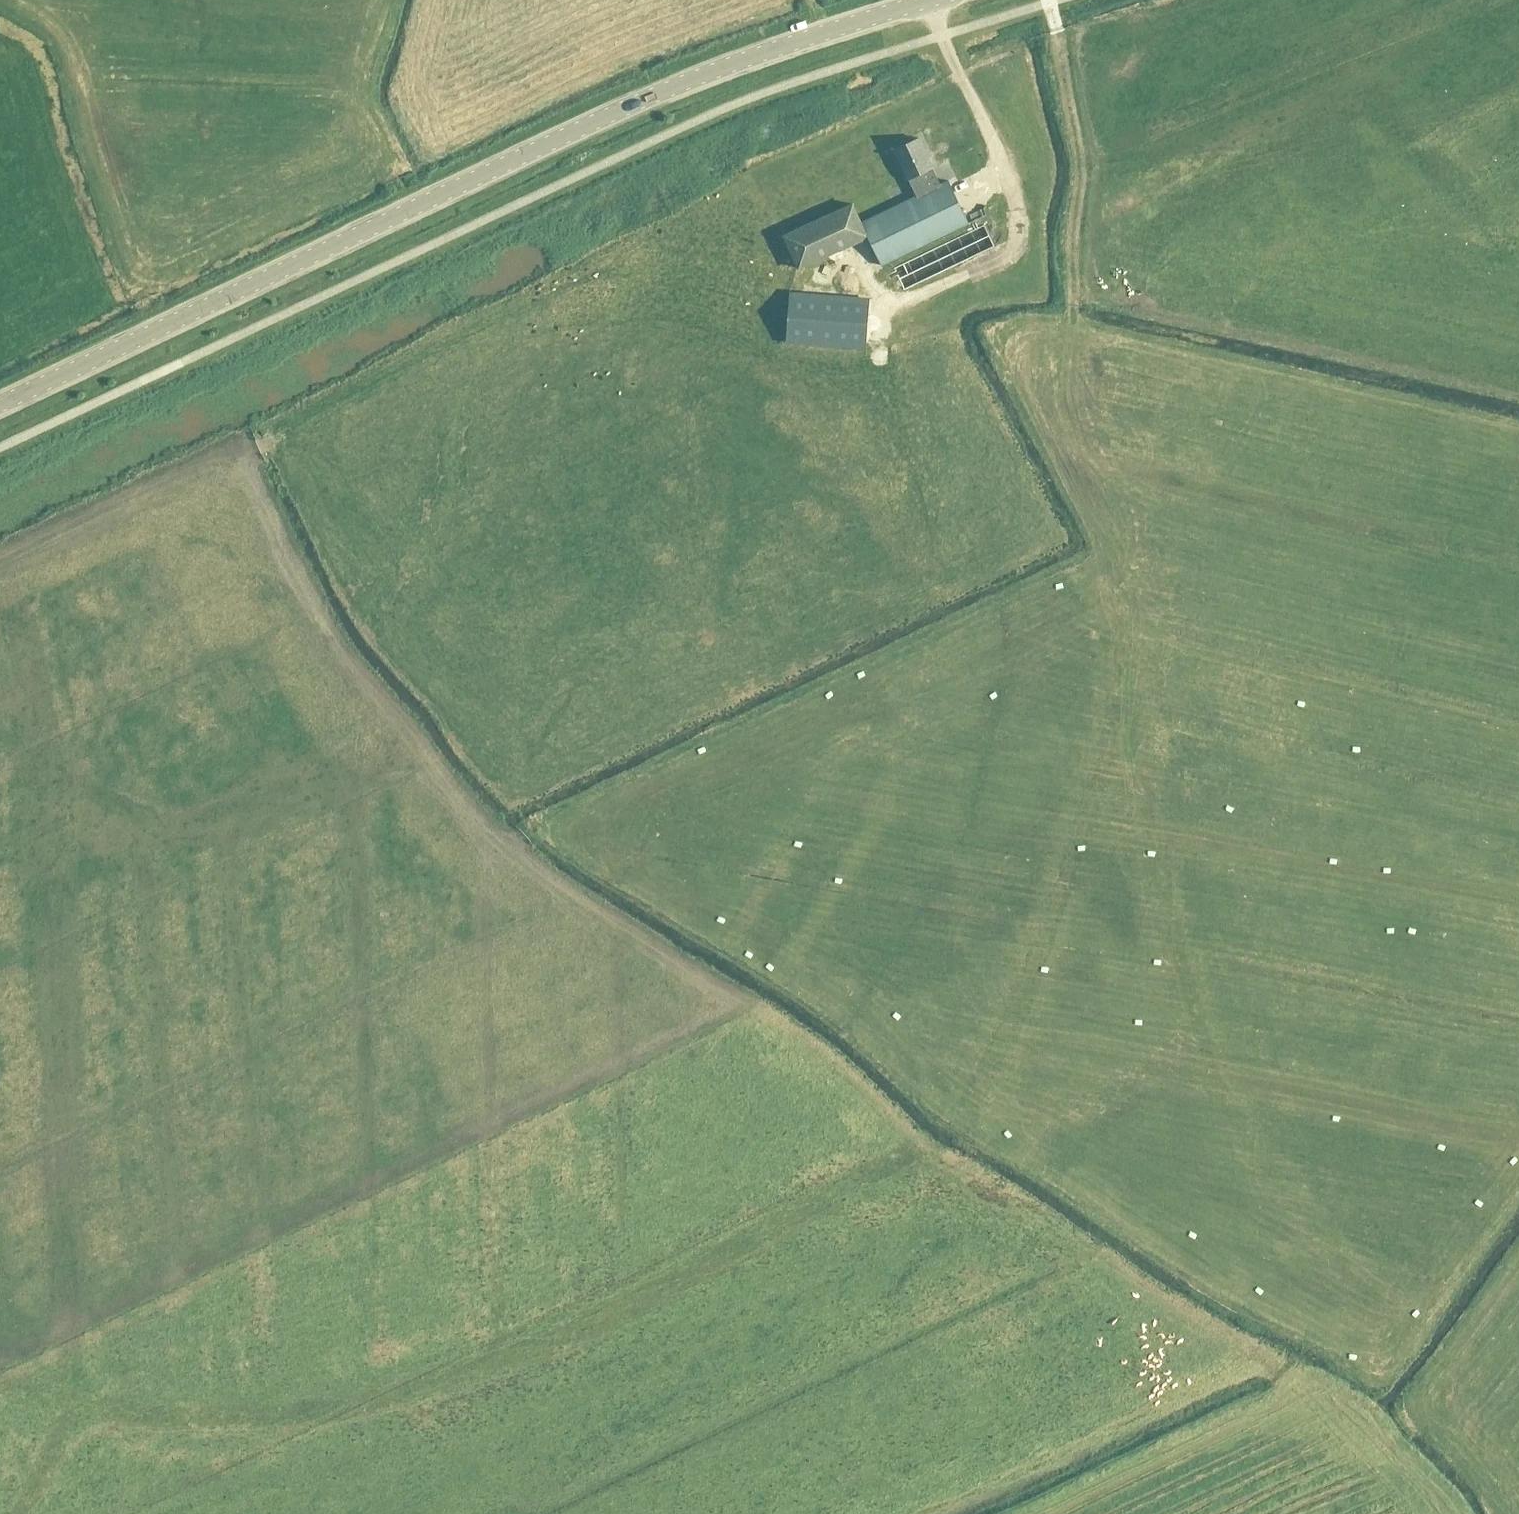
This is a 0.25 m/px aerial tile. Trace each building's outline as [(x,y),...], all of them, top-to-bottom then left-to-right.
[(933,169),(918,139),(893,151),(907,181),(908,180),(916,197),(860,223),(851,205),(782,237),(798,272),(868,240),(881,267),(968,225),(947,182),(940,185),(932,169),(933,169)] [(959,199),(967,220),(981,215),(973,193),(959,199)] [(948,291),(1000,270),(992,251),(971,260),(964,244),(933,257),(948,291)] [(869,300),(789,294),(785,342),(866,349),(869,300)]
